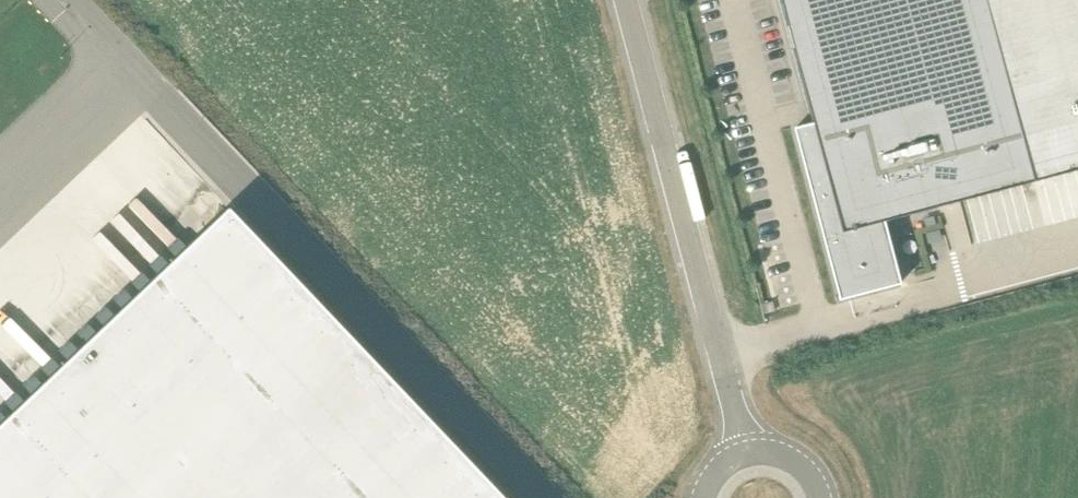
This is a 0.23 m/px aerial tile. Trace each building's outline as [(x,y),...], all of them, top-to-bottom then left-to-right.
[(816,139),(801,143),(841,296),(838,296),(839,300),(901,284),(900,280),(896,281),(880,222),(962,201),(950,155),(1077,125),(1077,0),(779,0),(816,139)] [(229,209),(0,425),(0,497),(504,497),(229,209)]
